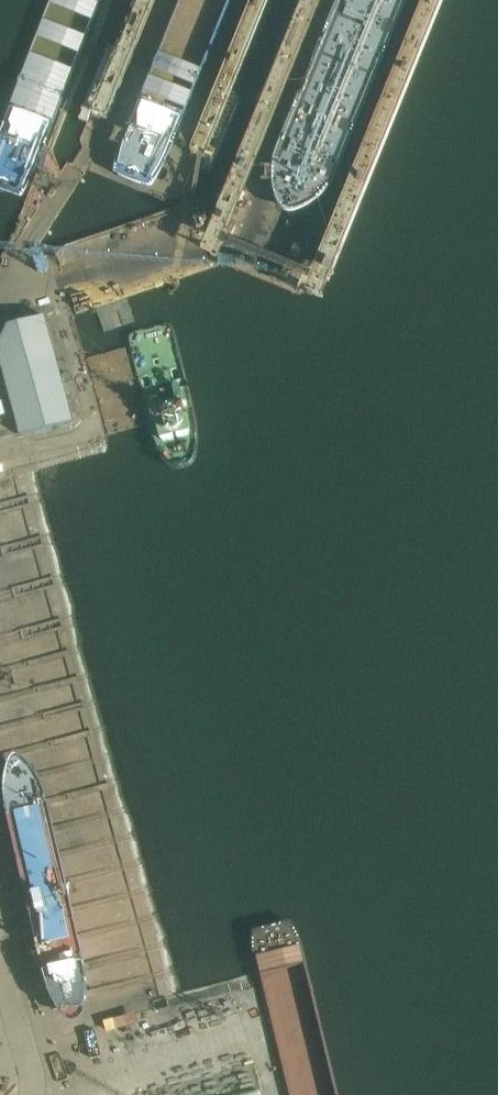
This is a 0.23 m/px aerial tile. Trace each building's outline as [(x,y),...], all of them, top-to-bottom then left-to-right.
[(191,212),(217,155),(207,151),(270,0),(137,0),(94,104),(85,100),(60,160),(191,212)] [(198,256),(319,304),(446,0),(303,0),(198,256)] [(21,436),(72,423),(44,316),(0,328),(0,358),(21,436)] [(0,621),(0,646),(21,643),(18,618),(0,621)] [(22,645),(2,650),(6,669),(26,665),(22,645)] [(74,938),(101,928),(94,909),(67,918),(74,938)]
